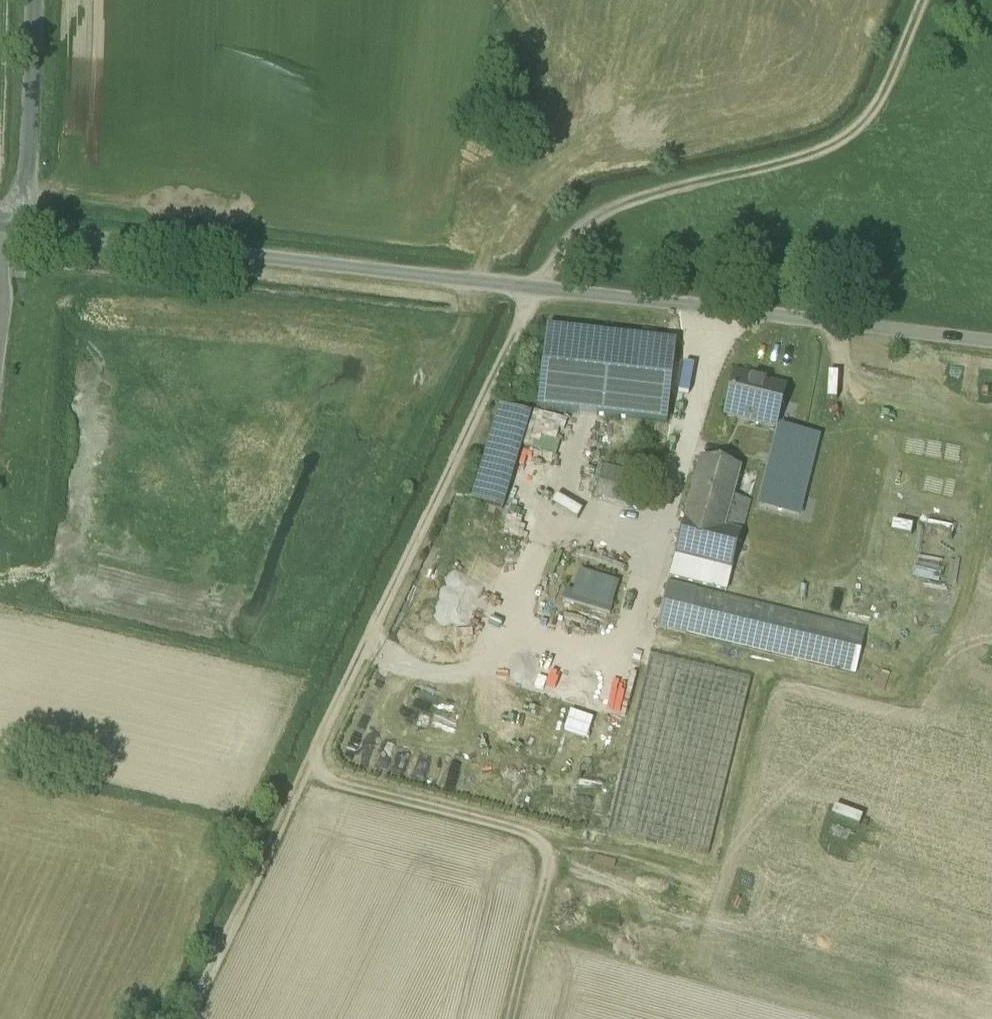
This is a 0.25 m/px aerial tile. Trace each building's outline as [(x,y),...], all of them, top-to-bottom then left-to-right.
[(676,344),(546,330),(538,410),(667,424),(676,344)] [(784,391),(758,385),(759,381),(736,375),(726,417),(775,429),(784,391)] [(531,417),(500,407),(471,503),(502,512),(531,417)] [(741,470),(702,461),(685,521),(724,531),(733,498),(741,470)] [(532,489),(558,500),(564,488),(538,476),(532,489)] [(634,491),(599,482),(595,498),(630,507),(634,491)] [(724,531),(685,521),(675,556),(732,570),(751,503),(733,498),(724,531)] [(927,535),(948,534),(948,525),(927,526),(927,535)] [(732,570),(675,556),(670,576),(726,590),(732,570)] [(564,589),(560,600),(606,616),(617,583),(577,569),(569,591),(564,589)] [(775,609),(692,589),(693,585),(688,584),(687,588),(668,583),(657,628),(764,654),(775,609)] [(866,631),(775,609),(764,654),(856,676),(866,631)] [(751,681),(650,658),(608,833),(708,857),(751,681)] [(589,737),(593,718),(567,712),(562,731),(589,737)]
